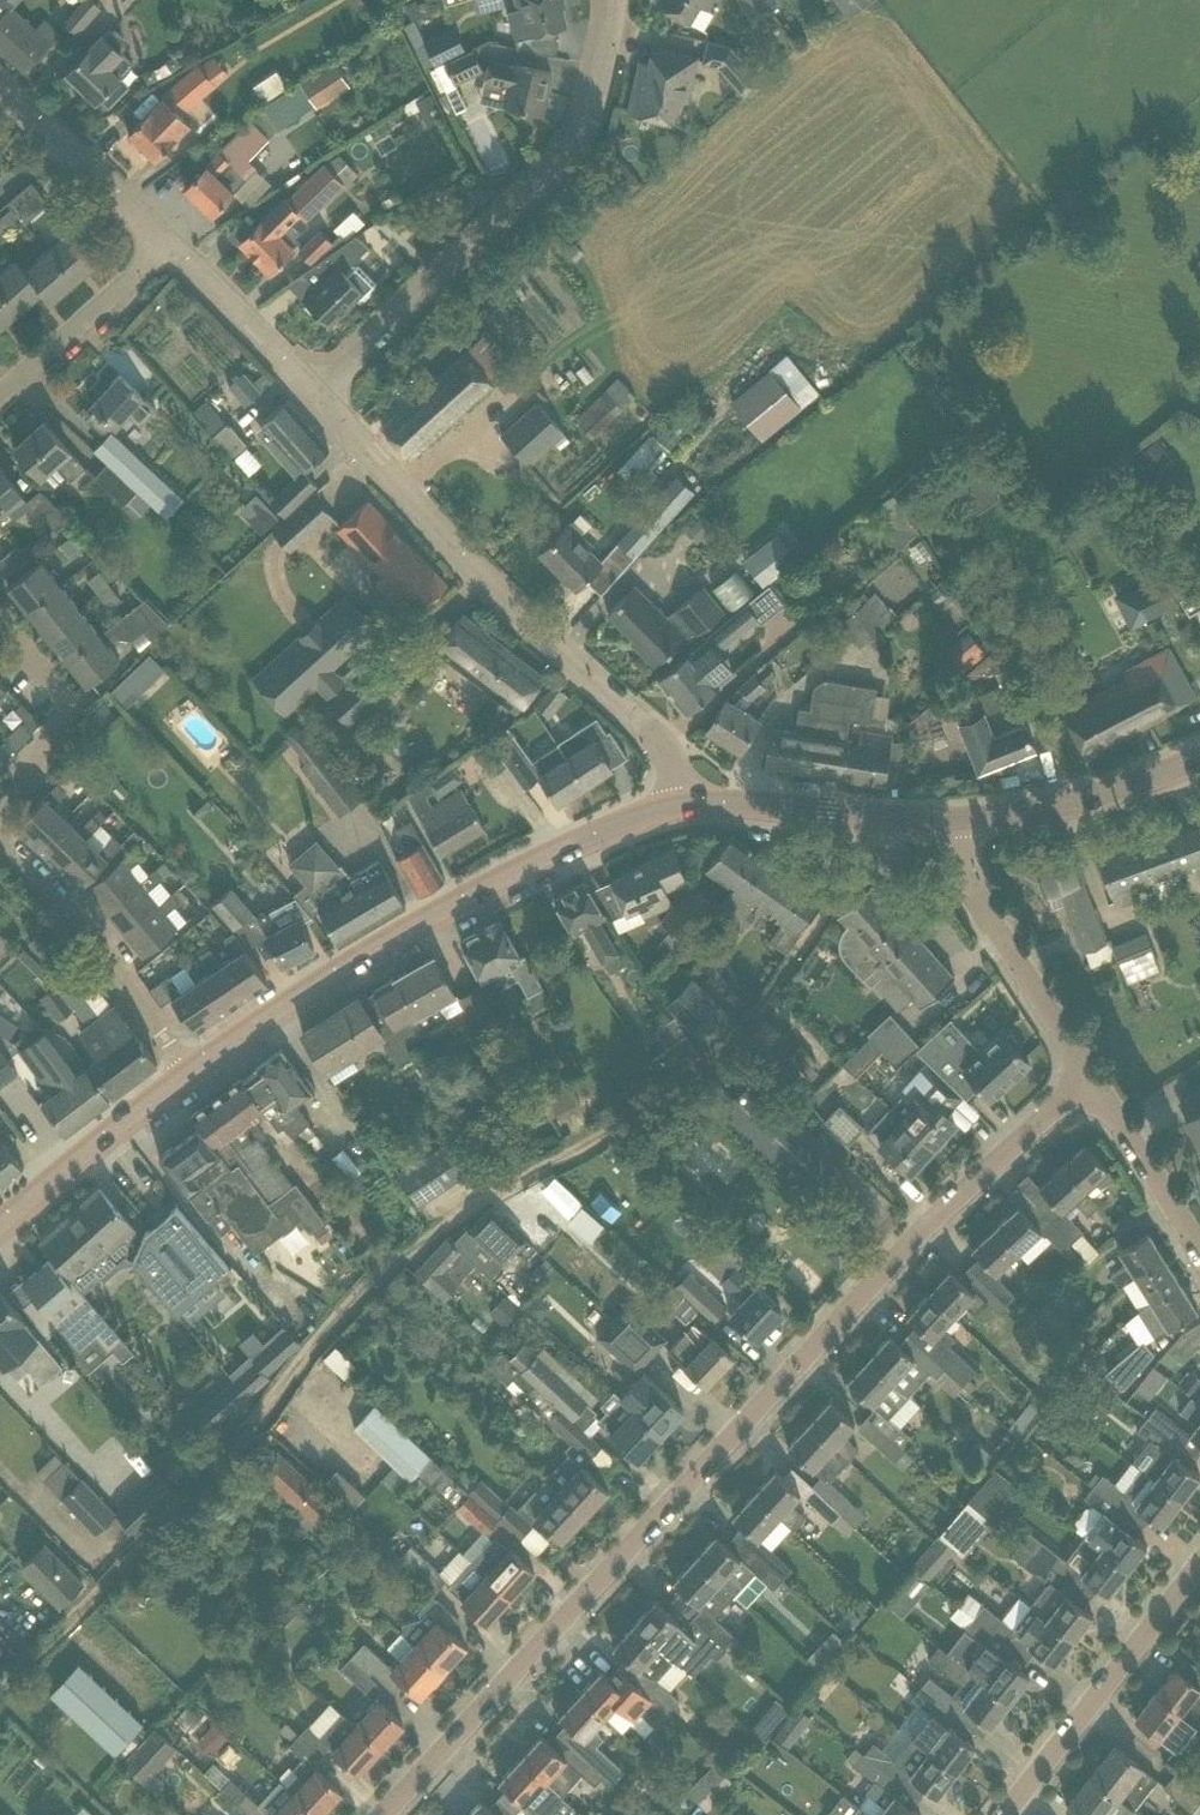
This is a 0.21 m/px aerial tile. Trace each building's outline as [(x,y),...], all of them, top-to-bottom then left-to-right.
[(1,16),(10,7),(11,8),(18,0),(0,0),(0,15),(1,16)] [(78,34),(101,8),(92,0),(83,0),(63,21),(78,34)] [(508,12),(515,40),(517,47),(555,56),(559,39),(556,38),(554,29),(566,25),(559,0),(516,0),(519,9),(508,12)] [(656,2),(677,14),(689,21),(704,30),(714,13),(707,9),(713,0),(657,0),(656,2)] [(753,20),(771,9),(765,0),(741,0),(753,20)] [(847,17),(874,0),(836,0),(847,17)] [(10,7),(1,16),(0,17),(0,46),(25,69),(41,52),(58,35),(44,22),(36,31),(11,8),(10,7)] [(120,77),(135,62),(122,51),(125,48),(126,42),(124,37),(117,31),(112,30),(106,31),(90,47),(83,55),(66,72),(96,102),(99,99),(108,108),(130,86),(120,77)] [(718,66),(743,95),(761,80),(730,45),(707,40),(702,63),(718,66)] [(696,57),(677,53),(653,48),(649,64),(641,62),(630,110),(677,120),(686,78),(691,79),(696,57)] [(454,82),(482,68),(473,49),(445,62),(454,82)] [(145,115),(128,133),(155,159),(191,123),(179,113),(228,72),(214,56),(198,66),(172,87),(145,115)] [(202,171),(185,188),(212,214),(229,197),(233,193),(256,169),(257,168),(248,159),(269,137),(279,128),(315,105),(317,108),(351,86),(336,61),(301,83),(251,120),(202,171)] [(504,105),(518,109),(541,114),(551,72),(514,63),(513,67),(490,61),(486,80),(509,85),(504,105)] [(265,99),(289,84),(279,67),(255,82),(265,99)] [(270,272),(287,255),(294,249),(292,247),(299,240),(285,226),(299,212),(305,219),(343,183),(325,164),(266,221),(264,219),(258,225),(241,242),(270,272)] [(31,181),(7,202),(11,207),(15,212),(38,191),(39,190),(31,181)] [(343,234),(366,220),(358,209),(336,223),(343,234)] [(12,227),(2,215),(0,217),(0,238),(12,227)] [(72,228),(54,244),(48,249),(75,280),(100,259),(72,228)] [(312,262),(332,242),(321,230),(300,250),(312,262)] [(353,265),(345,273),(344,271),(369,247),(357,235),(347,241),(311,266),(322,280),(303,299),(330,327),(357,299),(361,303),(376,289),(376,282),(359,266),(353,265)] [(52,301),(75,280),(48,249),(26,269),(16,258),(15,259),(52,301)] [(0,273),(0,289),(19,311),(42,290),(52,301),(15,259),(0,273)] [(19,311),(0,289),(0,327),(19,311)] [(410,459),(428,442),(492,384),(480,371),(463,353),(436,378),(424,366),(398,390),(409,403),(382,428),(410,459)] [(801,407),(820,392),(791,355),(771,371),(771,370),(732,401),(763,440),(802,408),(801,407)] [(232,382),(250,403),(264,390),(246,370),(232,382)] [(184,497),(112,431),(128,413),(143,425),(157,409),(119,374),(91,404),(96,408),(86,418),(120,449),(108,461),(138,490),(167,517),(184,497)] [(593,438),(636,396),(618,378),(574,419),(593,438)] [(316,485),(304,471),(329,449),(286,400),(261,423),(270,433),(264,438),(297,475),(270,500),(283,514),(316,485)] [(562,431),(538,405),(504,436),(528,463),(562,431)] [(14,447),(31,465),(40,475),(54,462),(70,480),(84,467),(43,421),(14,447)] [(247,446),(226,422),(212,435),(233,459),(247,446)] [(633,450),(617,468),(642,491),(658,474),(649,466),(660,454),(645,440),(634,452),(633,450)] [(108,461),(95,475),(125,504),(138,490),(108,461)] [(11,482),(0,468),(0,511),(5,507),(14,518),(29,506),(48,529),(49,531),(66,518),(40,490),(27,501),(11,482)] [(893,493),(879,503),(896,527),(910,518),(893,493)] [(261,532),(279,515),(265,501),(247,518),(261,532)] [(367,501),(338,528),(382,575),(375,581),(411,619),(447,585),(367,501)] [(634,556),(670,517),(654,502),(618,542),(634,556)] [(569,523),(540,553),(576,588),(586,578),(601,594),(634,556),(618,542),(600,560),(588,549),(591,545),(569,523)] [(779,533),(767,542),(787,567),(798,557),(779,533)] [(71,559),(82,551),(83,550),(71,536),(60,545),(71,559)] [(7,553),(0,559),(0,580),(17,567),(27,559),(16,546),(7,553)] [(28,611),(61,585),(41,559),(8,586),(28,611)] [(735,569),(712,588),(730,610),(753,591),(735,569)] [(984,569),(957,586),(973,611),(999,595),(984,569)] [(99,594),(110,585),(99,571),(88,580),(99,594)] [(1116,596),(1132,626),(1176,603),(1160,572),(1116,596)] [(685,645),(726,612),(704,586),(668,616),(635,584),(607,612),(634,639),(631,643),(655,666),(672,648),(677,653),(685,645)] [(47,635),(80,609),(61,585),(28,611),(47,635)] [(110,585),(99,594),(111,608),(122,600),(110,585)] [(1179,598),(1188,614),(1199,607),(1199,585),(1179,598)] [(840,624),(859,648),(869,640),(876,649),(887,640),(879,630),(897,615),(890,607),(888,609),(875,592),(868,597),(865,593),(850,605),(855,612),(840,624)] [(87,685),(105,670),(120,658),(108,644),(117,636),(131,639),(143,629),(152,640),(168,621),(145,598),(100,633),(67,660),(87,685)] [(719,651),(757,620),(745,604),(705,636),(706,639),(705,640),(704,640),(692,650),(691,649),(657,677),(685,712),(720,683),(719,682),(723,679),(711,665),(722,655),(719,651)] [(67,660),(100,633),(80,609),(47,635),(67,660)] [(328,610),(252,679),(285,715),(317,686),(328,698),(346,682),(335,669),(357,650),(378,631),(358,609),(349,616),(353,620),(344,628),(328,610)] [(462,613),(434,649),(515,713),(544,676),(462,613)] [(968,631),(946,650),(965,672),(987,653),(968,631)] [(1029,664),(1010,632),(997,639),(1015,672),(1029,664)] [(1062,712),(1076,737),(1087,758),(1179,707),(1178,706),(1196,696),(1173,656),(1173,655),(1168,647),(1122,672),(1126,677),(1062,712)] [(151,650),(131,669),(145,684),(165,664),(151,650)] [(381,660),(316,716),(331,733),(345,721),(348,725),(398,680),(381,660)] [(740,749),(753,729),(759,719),(733,703),(745,693),(750,698),(765,685),(764,684),(775,675),(767,665),(756,675),(755,674),(726,698),(719,708),(707,729),(740,749)] [(841,777),(846,740),(850,718),(900,727),(905,724),(906,720),(886,716),(890,696),(876,693),(877,687),(825,679),(814,687),(810,709),(799,707),(795,731),(772,727),(770,741),(766,764),(841,777)] [(553,683),(536,706),(533,709),(542,721),(565,692),(553,683)] [(1035,748),(1026,725),(1025,722),(993,735),(984,712),(1004,704),(997,687),(960,702),(966,718),(958,721),(978,771),(1035,748)] [(22,724),(9,736),(18,745),(31,732),(22,724)] [(351,781),(307,724),(288,739),(306,762),(300,767),(326,800),(351,781)] [(566,757),(585,785),(627,757),(609,730),(593,740),(588,733),(577,740),(581,747),(566,757)] [(503,732),(490,741),(498,753),(513,742),(504,731),(503,732)] [(846,740),(841,777),(884,784),(901,782),(901,779),(907,779),(905,741),(892,742),(893,736),(861,731),(859,742),(846,740)] [(18,745),(9,736),(0,746),(0,753),(5,758),(18,745)] [(505,766),(488,743),(473,753),(490,777),(505,766)] [(540,776),(545,783),(558,803),(585,785),(566,757),(558,744),(543,754),(547,761),(535,768),(540,776)] [(526,755),(508,767),(524,788),(540,776),(535,768),(531,762),(526,754),(526,755)] [(407,796),(439,854),(440,855),(485,828),(463,792),(434,810),(426,797),(442,787),(437,778),(407,796)] [(54,803),(66,790),(58,782),(16,826),(37,846),(67,816),(54,803)] [(37,846),(58,866),(101,822),(93,814),(80,828),(67,816),(37,846)] [(1162,830),(1177,871),(1193,865),(1199,882),(1199,829),(1196,818),(1162,830)] [(445,880),(415,828),(411,820),(396,829),(406,847),(410,844),(413,848),(396,858),(417,896),(445,880)] [(80,887),(96,870),(122,843),(114,835),(100,849),(87,837),(101,822),(58,866),(80,887)] [(1146,836),(1096,854),(1105,876),(1116,907),(1140,898),(1136,886),(1177,871),(1162,830),(1146,836)] [(743,894),(768,859),(732,834),(707,870),(732,888),(720,905),(736,917),(749,898),(743,894)] [(1081,949),(1104,940),(1105,940),(1068,843),(1030,857),(1050,908),(1064,903),(1081,949)] [(87,888),(106,911),(156,869),(141,881),(130,867),(145,855),(137,846),(87,888)] [(316,847),(292,868),(306,884),(294,895),(307,910),(311,915),(319,910),(327,922),(339,943),(372,923),(405,903),(393,883),(379,859),(351,876),(341,864),(339,866),(335,869),(316,847)] [(685,879),(682,870),(672,848),(650,857),(651,862),(611,880),(625,911),(638,906),(642,915),(671,902),(665,888),(685,879)] [(824,899),(768,859),(743,894),(749,898),(736,917),(748,925),(755,917),(748,912),(755,903),(783,921),(770,941),(787,952),(800,934),(796,931),(824,899)] [(106,911),(124,933),(160,904),(148,890),(163,878),(156,869),(106,911)] [(554,898),(566,919),(574,932),(582,927),(601,960),(616,952),(596,918),(603,914),(583,881),(554,898)] [(694,883),(661,924),(685,943),(718,902),(694,883)] [(843,955),(845,958),(863,978),(864,977),(870,985),(873,982),(897,1009),(911,996),(920,1006),(954,976),(871,884),(837,914),(847,925),(845,927),(843,930),(842,932),(841,935),(840,938),(839,941),(839,944),(840,947),(840,950),(841,953),(843,955)] [(230,888),(213,903),(234,927),(251,911),(230,888)] [(175,891),(160,904),(124,933),(143,956),(178,927),(167,913),(182,900),(175,891)] [(300,922),(311,915),(307,910),(297,917),(279,926),(271,910),(258,916),(267,933),(265,933),(282,965),(314,948),(300,922)] [(499,919),(461,940),(472,961),(482,979),(494,972),(501,985),(517,976),(527,995),(542,987),(525,954),(520,957),(511,940),(499,919)] [(30,941),(49,961),(52,963),(66,949),(44,928),(30,941)] [(210,948),(209,949),(242,998),(267,982),(234,932),(225,939),(235,955),(221,964),(210,948)] [(66,978),(52,963),(49,961),(43,967),(24,948),(17,955),(52,988),(76,1009),(88,1026),(92,1023),(135,1079),(157,1062),(115,1007),(101,1017),(69,976),(66,978)] [(218,1014),(242,998),(209,949),(201,955),(212,971),(196,981),(218,1014)] [(1153,951),(1120,964),(1127,981),(1160,968),(1153,951)] [(434,954),(395,977),(417,1014),(425,1029),(446,1017),(437,1002),(456,991),(446,975),(434,954)] [(160,981),(171,998),(194,1031),(218,1014),(196,981),(182,991),(171,974),(160,981)] [(427,1032),(425,1029),(417,1014),(395,977),(372,991),(378,1002),(405,1045),(427,1032)] [(734,1026),(688,981),(665,1004),(710,1049),(734,1026)] [(459,997),(458,998),(463,1008),(470,1020),(487,1011),(490,1009),(478,987),(459,997)] [(76,1009),(52,988),(40,997),(59,1022),(76,1009)] [(412,1057),(405,1045),(378,1002),(366,1009),(359,997),(302,1032),(315,1053),(327,1071),(367,1045),(366,1044),(380,1035),(398,1066),(412,1057)] [(896,1066),(919,1046),(889,1014),(868,1033),(882,1048),(881,1049),(896,1066)] [(764,1050),(779,1030),(765,1020),(750,1039),(764,1050)] [(113,1095),(135,1079),(92,1023),(88,1026),(80,1032),(99,1057),(90,1064),(113,1095)] [(37,1024),(26,1033),(32,1041),(87,1115),(109,1099),(95,1079),(85,1066),(75,1074),(44,1032),(37,1024)] [(66,1131),(87,1115),(32,1041),(26,1033),(14,1042),(20,1050),(20,1051),(51,1092),(42,1099),(66,1131)] [(685,1033),(651,1058),(666,1079),(700,1054),(685,1033)] [(925,1061),(929,1064),(963,1095),(965,1097),(979,1085),(990,1097),(1011,1079),(1014,1082),(1027,1070),(1024,1066),(1029,1062),(1015,1046),(1019,1043),(1010,1033),(1006,1036),(1003,1033),(981,1053),(966,1037),(951,1050),(934,1033),(916,1049),(927,1059),(925,1061)] [(816,1062),(800,1044),(789,1055),(810,1078),(818,1072),(812,1066),(816,1062)] [(18,1072),(0,1048),(0,1085),(18,1072)] [(310,1122),(296,1103),(317,1087),(307,1075),(302,1078),(281,1049),(256,1067),(257,1069),(244,1079),(266,1109),(264,1111),(278,1130),(279,1129),(284,1127),(301,1145),(316,1134),(308,1124),(310,1122)] [(890,1107),(933,1146),(955,1121),(943,1110),(959,1093),(962,1096),(963,1095),(929,1064),(890,1107)] [(191,1114),(200,1125),(216,1146),(227,1137),(251,1169),(246,1173),(254,1184),(277,1216),(245,1240),(255,1253),(300,1219),(309,1231),(324,1219),(314,1207),(320,1202),(312,1191),(313,1190),(303,1177),(293,1184),(261,1140),(267,1136),(254,1118),(264,1111),(266,1109),(244,1079),(243,1080),(241,1077),(191,1114)] [(721,1114),(809,1195),(842,1160),(754,1078),(721,1114)] [(541,1094),(552,1116),(581,1101),(570,1079),(541,1094)] [(1199,1089),(1179,1102),(1195,1127),(1191,1129),(1199,1144),(1199,1089)] [(863,1128),(839,1105),(824,1120),(847,1145),(863,1128)] [(910,1171),(933,1146),(890,1107),(866,1134),(887,1153),(888,1151),(910,1171)] [(208,1218),(254,1184),(246,1173),(251,1169),(227,1137),(216,1146),(200,1125),(159,1156),(206,1220),(208,1218)] [(483,1162),(470,1142),(463,1131),(398,1173),(418,1204),(483,1162)] [(23,1166),(0,1138),(0,1185),(23,1166)] [(1084,1143),(1061,1164),(1092,1197),(1113,1177),(1108,1169),(1084,1143)] [(1099,1205),(1092,1197),(1061,1164),(1039,1185),(1046,1194),(1036,1204),(1072,1241),(1083,1230),(1070,1217),(1080,1207),(1088,1215),(1099,1205)] [(233,1225),(245,1240),(277,1216),(254,1184),(208,1218),(220,1235),(233,1225)] [(99,1188),(64,1220),(94,1252),(98,1257),(108,1269),(117,1262),(120,1265),(129,1258),(125,1253),(131,1248),(134,1243),(124,1232),(132,1224),(99,1188)] [(1062,1250),(1072,1241),(1036,1204),(1026,1213),(1017,1205),(995,1226),(1020,1253),(1042,1233),(1045,1236),(1046,1234),(1062,1250)] [(145,1232),(132,1262),(176,1313),(229,1268),(176,1206),(145,1232)] [(491,1207),(469,1230),(504,1263),(526,1240),(491,1207)] [(1134,1210),(1113,1222),(1120,1234),(1141,1221),(1134,1210)] [(64,1222),(44,1241),(77,1276),(74,1279),(85,1291),(108,1269),(98,1257),(94,1252),(64,1220),(63,1221),(64,1222)] [(998,1273),(1020,1253),(995,1226),(972,1247),(980,1256),(969,1266),(1005,1303),(1014,1295),(999,1278),(1001,1276),(998,1273)] [(1118,1286),(1122,1284),(1135,1275),(1164,1257),(1148,1231),(1119,1249),(1128,1263),(1111,1274),(1118,1286)] [(458,1284),(476,1264),(447,1237),(415,1272),(426,1283),(423,1286),(431,1295),(435,1291),(444,1301),(456,1289),(459,1285),(458,1284)] [(1152,1301),(1180,1283),(1164,1257),(1135,1275),(1152,1301)] [(79,1352),(95,1338),(107,1352),(112,1348),(123,1361),(133,1351),(66,1273),(63,1276),(49,1260),(23,1282),(35,1295),(23,1306),(48,1336),(58,1327),(79,1352)] [(996,1312),(1005,1303),(969,1266),(958,1277),(949,1269),(928,1292),(955,1316),(966,1304),(976,1314),(987,1303),(996,1312)] [(731,1315),(739,1322),(756,1339),(782,1311),(736,1268),(724,1281),(744,1300),(731,1315)] [(714,1320),(727,1306),(689,1271),(676,1286),(714,1320)] [(1197,1309),(1180,1283),(1152,1301),(1139,1309),(1137,1310),(1154,1336),(1197,1309)] [(25,1319),(0,1290),(0,1360),(3,1363),(15,1353),(40,1384),(62,1365),(25,1319)] [(948,1345),(954,1338),(944,1328),(955,1316),(928,1292),(907,1314),(916,1323),(907,1333),(939,1363),(962,1384),(977,1369),(948,1345)] [(627,1303),(612,1319),(650,1355),(665,1339),(627,1303)] [(1073,1327),(1047,1306),(1030,1325),(1043,1336),(1046,1332),(1062,1344),(1070,1333),(1069,1332),(1073,1327)] [(1027,1307),(1020,1314),(1030,1323),(1037,1315),(1027,1307)] [(634,1371),(650,1355),(612,1319),(596,1336),(634,1371)] [(1167,1350),(1182,1363),(1196,1348),(1199,1345),(1199,1321),(1183,1332),(1167,1350)] [(669,1349),(689,1368),(706,1385),(732,1357),(694,1322),(669,1349)] [(287,1328),(268,1345),(280,1359),(299,1342),(287,1328)] [(910,1395),(939,1363),(907,1333),(898,1343),(889,1334),(868,1357),(910,1395)] [(1080,1341),(1070,1333),(1062,1344),(1071,1351),(1080,1341)] [(1154,1353),(1143,1341),(1105,1373),(1123,1389),(1154,1353)] [(525,1343),(510,1359),(575,1421),(597,1398),(545,1348),(538,1356),(525,1343)] [(349,1375),(360,1362),(339,1344),(327,1357),(349,1375)] [(585,1515),(609,1490),(582,1465),(600,1446),(575,1422),(575,1421),(510,1359),(503,1352),(490,1366),(508,1383),(512,1379),(527,1393),(523,1397),(571,1443),(565,1449),(569,1453),(545,1478),(585,1515)] [(889,1417),(910,1395),(868,1357),(847,1380),(876,1407),(889,1418),(889,1417)] [(254,1360),(233,1379),(247,1396),(269,1376),(254,1360)] [(683,1409),(642,1372),(620,1396),(620,1397),(660,1434),(661,1433),(665,1433),(673,1424),(673,1420),(683,1409)] [(1081,1372),(1070,1386),(1083,1396),(1094,1383),(1081,1372)] [(1142,1381),(1136,1389),(1149,1399),(1155,1391),(1142,1381)] [(1136,1392),(1127,1402),(1145,1416),(1151,1405),(1136,1392)] [(1195,1399),(1192,1396),(1181,1411),(1184,1413),(1176,1424),(1155,1408),(1147,1418),(1181,1444),(1189,1433),(1199,1442),(1199,1403),(1195,1399)] [(637,1458),(660,1434),(620,1397),(608,1411),(607,1410),(597,1420),(611,1433),(611,1434),(637,1458)] [(211,1398),(190,1417),(204,1434),(225,1415),(211,1398)] [(829,1399),(808,1422),(849,1459),(858,1449),(844,1436),(856,1424),(829,1399)] [(411,1481),(420,1472),(433,1458),(375,1404),(354,1427),(411,1481)] [(914,1441),(889,1417),(889,1418),(876,1407),(866,1417),(904,1451),(914,1441)] [(904,1451),(866,1417),(858,1427),(895,1461),(904,1451)] [(1181,1444),(1147,1418),(1138,1431),(1149,1439),(1132,1462),(1142,1470),(1145,1472),(1181,1500),(1199,1475),(1189,1466),(1197,1456),(1181,1444)] [(828,1482),(849,1459),(808,1422),(787,1445),(828,1482)] [(978,1442),(971,1449),(987,1464),(994,1457),(978,1442)] [(336,1504),(278,1449),(258,1470),(317,1525),(336,1504)] [(992,1521),(1021,1487),(996,1466),(967,1501),(968,1502),(992,1521)] [(754,1492),(780,1516),(794,1529),(805,1517),(791,1504),(801,1494),(775,1469),(754,1492)] [(1181,1500),(1145,1472),(1142,1470),(1125,1492),(1115,1483),(1103,1474),(1093,1487),(1126,1512),(1133,1502),(1162,1524),(1181,1500)] [(136,1533),(178,1493),(157,1471),(115,1511),(136,1533)] [(61,1497),(96,1533),(117,1513),(82,1477),(61,1497)] [(585,1515),(545,1478),(517,1508),(512,1503),(509,1505),(481,1478),(469,1491),(470,1492),(496,1516),(520,1538),(533,1524),(532,1522),(537,1517),(562,1540),(585,1515)] [(841,1514),(824,1497),(813,1486),(804,1496),(832,1523),(841,1514)] [(834,1486),(824,1497),(841,1514),(855,1527),(866,1515),(834,1486)] [(1118,1522),(1126,1512),(1093,1487),(1084,1498),(1103,1513),(1085,1536),(1127,1569),(1146,1545),(1118,1522)] [(496,1516),(470,1492),(457,1507),(483,1531),(496,1516)] [(780,1516),(754,1492),(733,1515),(743,1524),(734,1535),(783,1579),(792,1569),(759,1539),(780,1516)] [(964,1555),(992,1521),(968,1502),(967,1501),(939,1534),(964,1555)] [(1020,1543),(1069,1580),(1077,1569),(1029,1532),(1020,1543)] [(783,1579),(734,1535),(725,1544),(715,1534),(694,1557),(735,1594),(754,1570),(774,1588),(783,1579)] [(510,1596),(534,1570),(496,1536),(483,1551),(496,1563),(486,1574),(510,1596)] [(1090,1561),(1081,1572),(1108,1594),(1127,1569),(1085,1536),(1075,1549),(1090,1561)] [(430,1561),(453,1581),(470,1562),(447,1542),(430,1561)] [(59,1604),(82,1581),(45,1543),(22,1565),(59,1604)] [(1061,1590),(1069,1580),(1020,1543),(1012,1555),(1048,1583),(1031,1606),(1073,1639),(1092,1614),(1061,1590)] [(928,1582),(949,1560),(933,1546),(913,1568),(928,1582)] [(443,1575),(421,1554),(410,1566),(436,1591),(447,1579),(443,1575)] [(725,1605),(735,1594),(694,1557),(673,1580),(702,1606),(713,1594),(725,1605)] [(510,1596),(486,1574),(473,1562),(449,1588),(487,1622),(510,1596)] [(885,1602),(902,1616),(916,1600),(899,1586),(885,1602)] [(1073,1639),(1031,1606),(1019,1596),(1002,1619),(971,1594),(960,1606),(974,1616),(1006,1641),(1014,1631),(1054,1663),(1073,1639)] [(414,1644),(443,1670),(466,1646),(449,1630),(459,1619),(434,1596),(419,1611),(421,1618),(403,1623),(405,1630),(402,1633),(414,1644)] [(726,1646),(693,1616),(684,1626),(655,1599),(634,1622),(675,1660),(696,1637),(716,1656),(726,1646)] [(735,1636),(702,1606),(693,1616),(726,1646),(735,1636)] [(998,1652),(1006,1641),(974,1616),(965,1627),(988,1645),(978,1658),(956,1640),(947,1651),(1010,1701),(1029,1676),(998,1652)] [(657,1679),(675,1660),(634,1622),(613,1645),(626,1657),(618,1666),(667,1713),(679,1700),(657,1679)] [(834,1630),(808,1657),(822,1669),(846,1640),(834,1630)] [(388,1647),(400,1658),(391,1668),(364,1642),(351,1656),(370,1674),(373,1671),(393,1690),(403,1679),(420,1695),(443,1670),(414,1644),(402,1633),(388,1647)] [(929,1675),(921,1686),(974,1727),(982,1718),(991,1725),(1010,1701),(947,1651),(939,1645),(928,1658),(960,1681),(951,1692),(929,1675)] [(385,1687),(370,1674),(351,1656),(342,1666),(376,1698),(385,1687)] [(51,1692),(73,1713),(116,1751),(143,1721),(96,1679),(78,1662),(51,1692)] [(580,1692),(607,1717),(618,1705),(634,1721),(642,1713),(655,1726),(667,1713),(618,1666),(609,1677),(601,1669),(580,1692)] [(1196,1723),(1199,1726),(1199,1685),(1175,1666),(1156,1692),(1196,1723)] [(931,1713),(912,1736),(928,1748),(956,1770),(975,1746),(966,1738),(974,1727),(921,1686),(912,1698),(931,1713)] [(595,1730),(607,1717),(580,1692),(559,1715),(567,1722),(558,1731),(598,1767),(606,1758),(594,1748),(604,1737),(595,1730)] [(1176,1748),(1196,1723),(1156,1692),(1136,1717),(1161,1737),(1161,1736),(1176,1748)] [(767,1736),(790,1704),(777,1695),(754,1726),(767,1736)] [(379,1701),(356,1725),(380,1748),(403,1723),(379,1701)] [(800,1706),(778,1734),(792,1745),(814,1717),(800,1706)] [(308,1725),(298,1735),(321,1755),(329,1746),(357,1772),(380,1748),(356,1725),(341,1711),(319,1735),(308,1725)] [(213,1721),(201,1735),(214,1748),(227,1734),(213,1721)] [(156,1727),(124,1761),(146,1782),(178,1748),(156,1727)] [(541,1734),(520,1757),(562,1796),(583,1773),(595,1784),(604,1774),(598,1767),(558,1731),(549,1742),(541,1734)] [(315,1769),(311,1766),(321,1755),(298,1735),(289,1745),(303,1758),(293,1769),(299,1773),(287,1786),(293,1792),(318,1814),(340,1790),(316,1768),(315,1769)] [(956,1770),(928,1748),(912,1736),(895,1758),(873,1742),(864,1753),(920,1796),(927,1787),(937,1795),(956,1770)] [(1114,1745),(1090,1775),(1119,1797),(1133,1808),(1156,1779),(1142,1767),(1133,1759),(1114,1745)] [(920,1796),(864,1753),(855,1765),(875,1779),(866,1791),(884,1805),(876,1814),(921,1814),(911,1807),(920,1796)] [(498,1797),(518,1814),(544,1814),(562,1796),(520,1757),(499,1780),(507,1788),(498,1797)] [(1191,1812),(1199,1801),(1199,1795),(1176,1774),(1164,1788),(1191,1812)] [(1067,1805),(1079,1814),(1135,1814),(1138,1812),(1133,1808),(1119,1797),(1090,1775),(1067,1805)] [(248,1793),(232,1778),(222,1789),(238,1804),(250,1814),(268,1814),(270,1813),(248,1792),(248,1793)] [(696,1780),(686,1790),(698,1802),(708,1792),(696,1780)] [(318,1814),(293,1792),(272,1814),(318,1814)] [(498,1797),(489,1807),(481,1799),(466,1814),(518,1814),(498,1797)] [(859,1806),(851,1814),(870,1814),(859,1806)]
